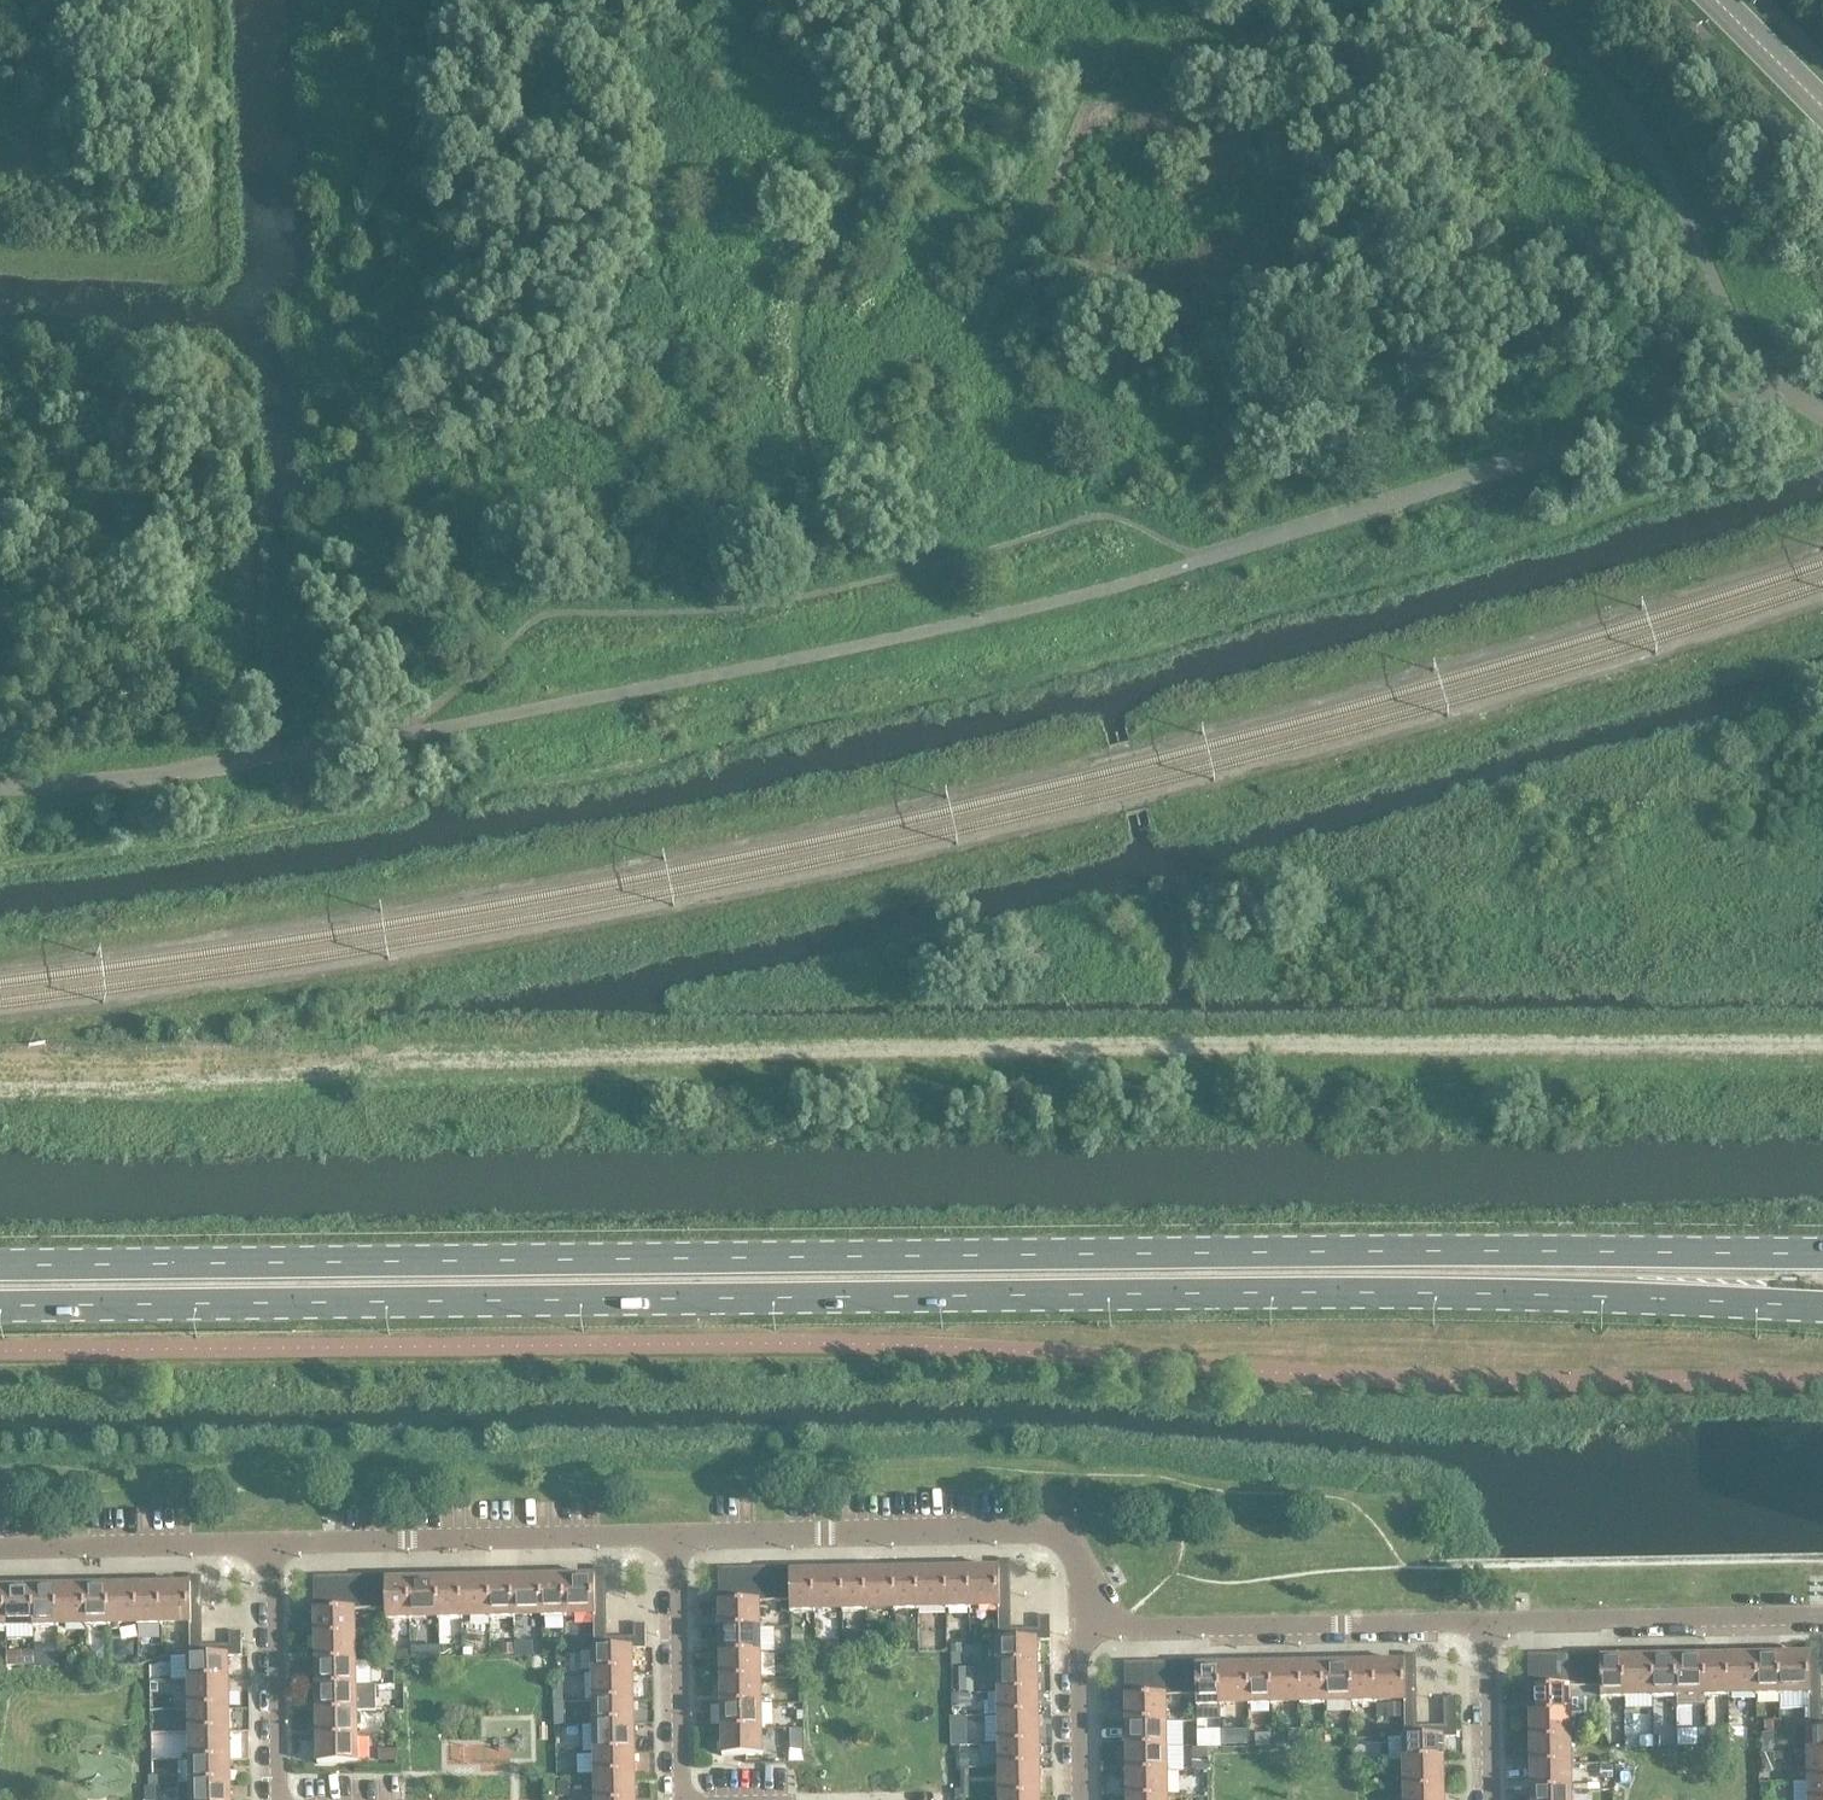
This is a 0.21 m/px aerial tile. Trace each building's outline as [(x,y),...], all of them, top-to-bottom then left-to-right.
[(1009,1568),(1009,1560),(998,1560),(998,1568),(1009,1568)] [(790,1602),(789,1572),(791,1572),(791,1567),(775,1568),(775,1602),(790,1602)] [(605,1576),(605,1568),(593,1568),(594,1576),(605,1576)] [(729,1577),(729,1568),(718,1569),(718,1577),(729,1577)] [(745,1602),(744,1568),(729,1568),(729,1577),(730,1585),(730,1594),(730,1602),(745,1602)] [(760,1602),(759,1568),(744,1568),(745,1602),(759,1601),(759,1602),(760,1602)] [(775,1602),(775,1568),(759,1568),(760,1602),(775,1602)] [(998,1584),(998,1576),(998,1568),(969,1569),(969,1605),(970,1605),(998,1605),(999,1605),(998,1599),(998,1591),(998,1584)] [(947,1606),(946,1569),(917,1570),(917,1606),(918,1606),(946,1606),(947,1606)] [(969,1605),(969,1569),(946,1569),(947,1606),(946,1606),(946,1609),(970,1609),(970,1605),(969,1605)] [(895,1607),(894,1570),(865,1571),(866,1607),(894,1607),(895,1607)] [(917,1606),(917,1570),(894,1570),(895,1607),(894,1607),(894,1610),(918,1610),(918,1606),(917,1606)] [(843,1608),(842,1571),(813,1572),(814,1608),(815,1608),(842,1608),(843,1608)] [(866,1607),(865,1571),(842,1571),(843,1608),(842,1608),(842,1611),(867,1611),(866,1607)] [(814,1608),(813,1572),(791,1572),(789,1572),(790,1602),(790,1612),(815,1612),(815,1608),(814,1608)] [(385,1610),(385,1580),(386,1580),(386,1575),(370,1576),(371,1610),(385,1610)] [(201,1584),(200,1576),(189,1576),(189,1584),(190,1584),(201,1584)] [(340,1610),(340,1576),(325,1577),(325,1585),(325,1593),(325,1602),(325,1610),(340,1610)] [(356,1610),(355,1576),(340,1576),(340,1610),(355,1609),(355,1610),(356,1610)] [(371,1610),(370,1576),(355,1576),(356,1610),(371,1610)] [(564,1613),(563,1576),(541,1577),(542,1614),(541,1614),(541,1617),(565,1617),(565,1613),(564,1613)] [(594,1584),(594,1576),(563,1576),(564,1613),(565,1613),(594,1613),(595,1613),(595,1607),(594,1599),(594,1592),(594,1584)] [(325,1585),(325,1577),(314,1577),(314,1585),(325,1585)] [(512,1614),(511,1577),(489,1578),(490,1615),(489,1615),(489,1618),(513,1618),(513,1614),(512,1614)] [(542,1614),(541,1577),(511,1577),(512,1614),(513,1614),(541,1614),(542,1614)] [(730,1585),(729,1577),(718,1577),(719,1585),(730,1585)] [(490,1615),(489,1578),(460,1579),(460,1615),(461,1615),(489,1615),(490,1615)] [(438,1616),(437,1579),(408,1580),(409,1616),(410,1616),(437,1616),(438,1616)] [(460,1615),(460,1579),(437,1579),(438,1616),(437,1616),(437,1619),(461,1619),(461,1615),(460,1615)] [(409,1616),(408,1580),(386,1580),(385,1580),(385,1610),(386,1620),(410,1620),(410,1616),(409,1616)] [(190,1593),(190,1584),(189,1584),(160,1585),(160,1621),(161,1621),(189,1620),(189,1624),(190,1624),(191,1624),(191,1623),(191,1616),(190,1608),(190,1600),(190,1593)] [(201,1592),(201,1584),(190,1584),(190,1593),(201,1592)] [(137,1621),(137,1585),(108,1586),(109,1622),(137,1621)] [(160,1621),(160,1585),(137,1585),(137,1621),(137,1625),(161,1624),(161,1621),(160,1621)] [(325,1593),(325,1585),(314,1585),(314,1594),(325,1593)] [(730,1594),(730,1585),(719,1585),(719,1594),(730,1594)] [(86,1622),(85,1586),(56,1587),(57,1623),(58,1623),(85,1622),(86,1622)] [(109,1622),(108,1586),(85,1586),(86,1622),(85,1622),(85,1626),(110,1625),(109,1622)] [(34,1623),(33,1587),(5,1588),(5,1624),(6,1624),(33,1623),(34,1623)] [(57,1623),(56,1587),(33,1587),(34,1623),(33,1623),(34,1627),(58,1626),(58,1623),(57,1623)] [(201,1600),(201,1592),(190,1593),(190,1600),(201,1600)] [(325,1602),(325,1593),(314,1594),(314,1602),(325,1602)] [(730,1602),(730,1594),(719,1594),(719,1602),(730,1602)] [(201,1608),(201,1600),(190,1600),(190,1608),(201,1608)] [(759,1627),(759,1602),(759,1601),(745,1602),(730,1602),(719,1602),(719,1628),(759,1627)] [(325,1610),(325,1602),(314,1602),(314,1610),(325,1610)] [(355,1635),(355,1610),(355,1609),(340,1610),(325,1610),(314,1610),(315,1636),(355,1635)] [(201,1623),(201,1615),(191,1616),(191,1623),(201,1623)] [(606,1623),(605,1615),(594,1615),(594,1623),(606,1623)] [(1049,1625),(1049,1616),(1038,1617),(1038,1625),(1049,1625)] [(202,1631),(201,1623),(191,1623),(191,1624),(190,1624),(190,1631),(202,1631)] [(645,1633),(645,1625),(634,1625),(634,1633),(645,1633)] [(1050,1632),(1049,1625),(1038,1625),(1038,1629),(1038,1633),(1050,1632)] [(760,1653),(759,1627),(719,1628),(720,1653),(760,1653)] [(1016,1641),(1016,1630),(1010,1630),(999,1630),(999,1641),(1016,1641)] [(202,1639),(202,1631),(190,1631),(190,1639),(202,1639)] [(241,1640),(241,1632),(230,1632),(230,1640),(241,1640)] [(1050,1640),(1050,1632),(1038,1633),(1038,1641),(1050,1640)] [(356,1661),(355,1635),(315,1636),(315,1661),(356,1661)] [(611,1648),(611,1638),(606,1638),(595,1638),(595,1649),(611,1648)] [(619,1648),(619,1638),(611,1638),(611,1648),(619,1648)] [(241,1648),(241,1640),(230,1640),(230,1645),(230,1648),(241,1648)] [(645,1648),(645,1640),(634,1641),(634,1649),(645,1648)] [(1037,1664),(1036,1641),(1036,1640),(1031,1640),(1023,1640),(1016,1641),(999,1641),(996,1641),(997,1665),(1000,1665),(1000,1664),(1037,1664)] [(207,1656),(207,1646),(202,1646),(191,1646),(191,1656),(207,1656)] [(215,1656),(215,1646),(207,1646),(207,1656),(215,1656)] [(1819,1655),(1819,1646),(1807,1646),(1808,1655),(1819,1655)] [(241,1656),(241,1648),(230,1648),(230,1656),(241,1656)] [(632,1671),(632,1649),(632,1648),(627,1648),(619,1648),(611,1648),(595,1649),(592,1649),(592,1673),(596,1673),(596,1672),(632,1671)] [(760,1678),(760,1653),(720,1653),(720,1679),(760,1678)] [(1600,1688),(1599,1658),(1601,1658),(1600,1653),(1584,1654),(1585,1688),(1600,1688)] [(1415,1663),(1415,1654),(1403,1654),(1404,1663),(1415,1663)] [(1555,1687),(1554,1654),(1539,1655),(1539,1663),(1539,1671),(1540,1680),(1540,1688),(1555,1687)] [(1570,1688),(1569,1654),(1554,1654),(1555,1687),(1569,1687),(1569,1688),(1570,1688)] [(1585,1688),(1584,1654),(1569,1654),(1570,1688),(1585,1688)] [(1539,1663),(1539,1655),(1528,1655),(1528,1663),(1539,1663)] [(1779,1692),(1778,1655),(1756,1656),(1756,1692),(1755,1692),(1755,1696),(1780,1695),(1780,1692),(1779,1692)] [(1808,1663),(1808,1655),(1778,1655),(1779,1692),(1780,1692),(1808,1691),(1808,1687),(1808,1679),(1808,1671),(1808,1663)] [(1819,1663),(1819,1655),(1808,1655),(1808,1663),(1819,1663)] [(228,1679),(228,1656),(223,1656),(215,1656),(207,1656),(191,1656),(188,1657),(188,1680),(192,1680),(192,1679),(228,1679)] [(1727,1693),(1726,1656),(1704,1657),(1704,1693),(1704,1697),(1728,1696),(1728,1693),(1727,1693)] [(1756,1692),(1756,1656),(1726,1656),(1727,1693),(1728,1693),(1755,1692),(1756,1692)] [(1652,1694),(1652,1657),(1623,1658),(1623,1695),(1624,1695),(1652,1694)] [(1675,1694),(1675,1657),(1652,1657),(1652,1694),(1652,1698),(1676,1697),(1676,1694),(1675,1694)] [(1704,1693),(1704,1657),(1675,1657),(1675,1694),(1676,1694),(1704,1693)] [(1623,1695),(1623,1658),(1601,1658),(1599,1658),(1600,1688),(1600,1699),(1624,1698),(1624,1695),(1623,1695)] [(356,1686),(356,1661),(315,1661),(316,1687),(356,1686)] [(1196,1696),(1195,1666),(1197,1666),(1197,1661),(1181,1662),(1181,1696),(1196,1696)] [(1151,1696),(1151,1662),(1135,1663),(1136,1671),(1136,1679),(1136,1688),(1136,1696),(1151,1696)] [(1166,1696),(1166,1662),(1151,1662),(1151,1696),(1165,1695),(1165,1696),(1166,1696)] [(1181,1696),(1181,1662),(1166,1662),(1166,1696),(1181,1696)] [(1136,1671),(1135,1663),(1124,1663),(1125,1671),(1136,1671)] [(1375,1700),(1375,1663),(1352,1664),(1353,1700),(1352,1700),(1352,1704),(1376,1703),(1376,1700),(1375,1700)] [(1404,1679),(1404,1671),(1404,1663),(1375,1663),(1375,1700),(1376,1700),(1404,1699),(1404,1695),(1404,1687),(1404,1679)] [(1415,1671),(1415,1663),(1404,1663),(1404,1671),(1415,1671)] [(1539,1671),(1539,1663),(1528,1663),(1528,1672),(1539,1671)] [(1819,1671),(1819,1663),(1808,1663),(1808,1671),(1819,1671)] [(1037,1693),(1037,1664),(1000,1664),(1000,1665),(1001,1693),(1001,1694),(1037,1693)] [(1323,1701),(1323,1664),(1300,1665),(1301,1701),(1300,1701),(1300,1705),(1324,1704),(1324,1701),(1323,1701)] [(1353,1700),(1352,1664),(1323,1664),(1323,1701),(1324,1701),(1352,1700),(1353,1700)] [(1249,1702),(1248,1665),(1219,1666),(1220,1703),(1248,1702),(1249,1702)] [(1271,1702),(1271,1665),(1248,1665),(1249,1702),(1248,1702),(1248,1706),(1272,1705),(1272,1702),(1271,1702)] [(1301,1701),(1300,1665),(1271,1665),(1271,1702),(1272,1702),(1300,1701),(1301,1701)] [(1219,1666),(1197,1666),(1195,1666),(1196,1696),(1196,1707),(1221,1706),(1220,1703),(1219,1666)] [(633,1700),(632,1671),(596,1672),(596,1673),(596,1700),(596,1701),(633,1700)] [(1136,1679),(1136,1671),(1125,1671),(1125,1680),(1136,1679)] [(1415,1679),(1415,1671),(1404,1671),(1404,1679),(1415,1679)] [(1540,1680),(1539,1671),(1528,1672),(1529,1680),(1540,1680)] [(1819,1679),(1819,1671),(1808,1671),(1808,1679),(1819,1679)] [(761,1703),(760,1678),(720,1679),(721,1704),(761,1703)] [(229,1709),(228,1679),(192,1679),(192,1680),(192,1709),(192,1710),(229,1709)] [(1136,1688),(1136,1679),(1125,1680),(1125,1688),(1136,1688)] [(1415,1687),(1415,1679),(1404,1679),(1404,1687),(1415,1687)] [(1819,1687),(1819,1679),(1808,1679),(1808,1687),(1819,1687)] [(1540,1688),(1540,1680),(1529,1680),(1529,1688),(1540,1688)] [(357,1711),(356,1686),(316,1687),(316,1712),(357,1711)] [(1415,1695),(1415,1687),(1404,1687),(1404,1695),(1415,1695)] [(1569,1713),(1569,1688),(1569,1687),(1555,1687),(1540,1688),(1529,1688),(1529,1714),(1569,1713)] [(1819,1695),(1819,1687),(1808,1687),(1808,1691),(1808,1695),(1819,1695)] [(1136,1696),(1136,1688),(1125,1688),(1125,1696),(1136,1696)] [(1038,1716),(1037,1693),(1001,1694),(1001,1693),(997,1693),(998,1717),(1001,1717),(1001,1716),(1038,1716)] [(1166,1721),(1165,1696),(1165,1695),(1151,1696),(1136,1696),(1125,1696),(1126,1722),(1166,1721)] [(1416,1703),(1415,1695),(1404,1695),(1404,1699),(1404,1703),(1416,1703)] [(1820,1703),(1819,1695),(1808,1695),(1808,1703),(1820,1703)] [(1455,1706),(1455,1698),(1444,1698),(1444,1706),(1455,1706)] [(633,1723),(633,1700),(596,1701),(596,1700),(593,1700),(593,1725),(597,1725),(597,1724),(633,1723)] [(761,1729),(761,1703),(721,1704),(721,1729),(761,1729)] [(1416,1711),(1416,1703),(1404,1703),(1404,1711),(1416,1711)] [(1820,1711),(1820,1703),(1808,1703),(1809,1711),(1820,1711)] [(1455,1714),(1455,1706),(1444,1706),(1444,1714),(1455,1714)] [(229,1730),(229,1709),(192,1710),(192,1709),(189,1709),(189,1732),(193,1732),(193,1731),(229,1730)] [(357,1737),(357,1711),(316,1712),(317,1737),(357,1737)] [(1416,1719),(1416,1711),(1404,1711),(1404,1719),(1416,1719)] [(1820,1719),(1820,1711),(1809,1711),(1809,1719),(1820,1719)] [(1570,1739),(1569,1713),(1529,1714),(1530,1740),(1570,1739)] [(1455,1721),(1455,1714),(1444,1714),(1444,1722),(1455,1721)] [(1038,1745),(1038,1716),(1001,1716),(1001,1717),(1002,1745),(1038,1745)] [(1416,1727),(1416,1719),(1404,1719),(1405,1727),(1416,1727)] [(1820,1719),(1809,1719),(1809,1730),(1822,1730),(1822,1719),(1820,1719)] [(1166,1747),(1166,1721),(1126,1722),(1126,1748),(1166,1747)] [(1455,1729),(1455,1721),(1444,1722),(1444,1726),(1444,1729),(1455,1729)] [(634,1752),(633,1723),(597,1724),(597,1725),(597,1752),(598,1753),(634,1752)] [(1422,1727),(1416,1727),(1405,1727),(1405,1738),(1422,1737),(1422,1727)] [(762,1755),(761,1729),(721,1729),(722,1756),(762,1755)] [(1456,1737),(1455,1729),(1444,1729),(1444,1738),(1456,1737)] [(230,1761),(229,1730),(193,1731),(193,1732),(193,1761),(194,1762),(230,1761)] [(1809,1730),(1806,1730),(1806,1754),(1810,1754),(1810,1753),(1822,1753),(1822,1730),(1809,1730)] [(358,1763),(357,1737),(317,1737),(317,1764),(358,1763)] [(1443,1761),(1442,1738),(1442,1737),(1437,1737),(1429,1737),(1422,1737),(1405,1738),(1402,1738),(1402,1762),(1406,1762),(1406,1761),(1443,1761)] [(1570,1764),(1570,1739),(1530,1740),(1530,1765),(1570,1764)] [(1039,1767),(1038,1745),(1002,1745),(998,1745),(999,1769),(1002,1769),(1002,1768),(1039,1767)] [(1167,1772),(1166,1747),(1126,1748),(1127,1773),(1167,1772)] [(634,1775),(634,1752),(598,1753),(597,1752),(594,1752),(594,1777),(598,1777),(598,1776),(634,1775)] [(1810,1753),(1810,1754),(1811,1782),(1822,1782),(1822,1753),(1810,1753)] [(230,1782),(230,1761),(194,1762),(193,1761),(190,1761),(190,1784),(194,1784),(194,1783),(230,1782)] [(1443,1790),(1443,1761),(1406,1761),(1406,1762),(1407,1790),(1407,1791),(1443,1790)] [(1571,1789),(1570,1764),(1530,1765),(1531,1790),(1571,1789)] [(1039,1797),(1039,1767),(1002,1768),(1002,1769),(1003,1796),(1003,1797),(1039,1797)] [(1167,1797),(1167,1772),(1127,1773),(1127,1798),(1167,1797)] [(634,1775),(598,1776),(598,1777),(598,1799),(635,1799),(634,1775)] [(230,1782),(194,1783),(194,1784),(194,1799),(231,1799),(230,1782)] [(1811,1782),(1807,1782),(1807,1799),(1822,1799),(1822,1782),(1811,1782)] [(1571,1789),(1531,1790),(1531,1799),(1571,1799),(1571,1789)] [(1443,1790),(1407,1791),(1407,1790),(1403,1790),(1403,1799),(1443,1799),(1443,1790)]
